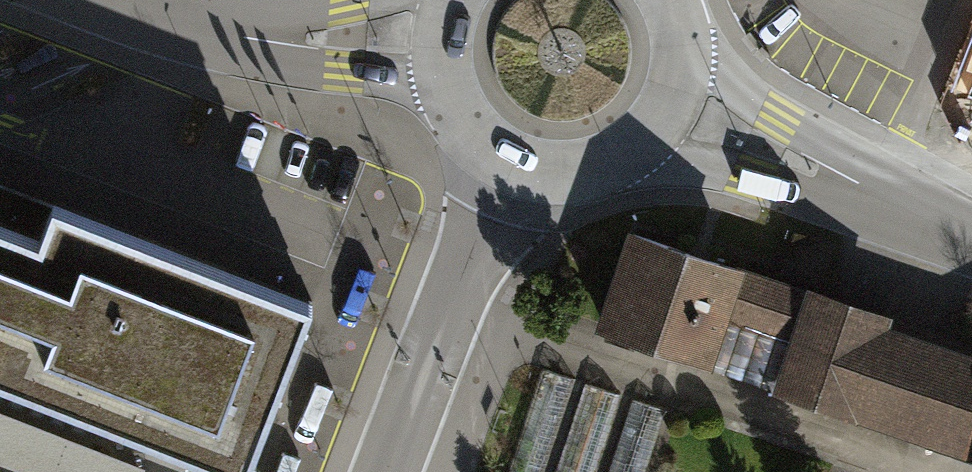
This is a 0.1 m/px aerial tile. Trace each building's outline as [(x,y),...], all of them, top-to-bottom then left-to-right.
[(313,300),(0,179),(0,471),(246,471),(313,300)] [(602,325),(971,450),(971,360),(956,355),(959,345),(633,234),(602,325)] [(540,366),(506,471),(545,471),(576,377),(540,366)] [(583,380),(552,471),(595,471),(622,393),(583,380)] [(631,397),(606,471),(644,471),(665,409),(631,397)]
